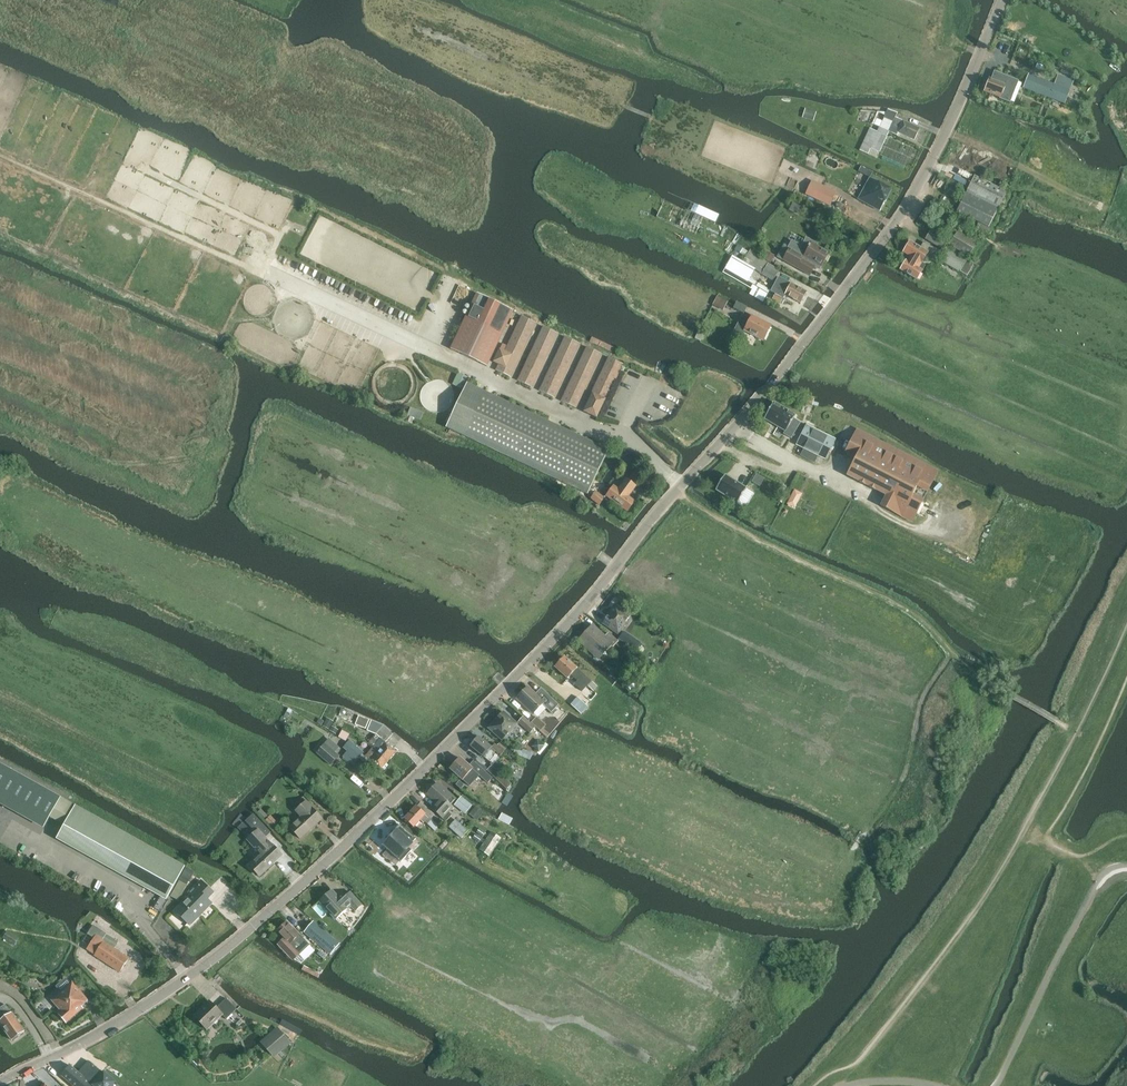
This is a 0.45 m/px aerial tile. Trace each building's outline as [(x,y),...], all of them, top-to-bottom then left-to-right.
[(1018,75),(1021,68),(1012,65),(1009,72),(1018,75)] [(989,79),(985,91),(1000,97),(999,99),(1010,103),(1019,80),(996,72),(993,80),(989,79)] [(1028,74),(1023,88),(1064,103),(1069,89),(1028,74)] [(805,108),(802,118),(814,121),(817,112),(805,108)] [(899,133),(914,140),(919,129),(895,117),(897,113),(887,108),(879,127),(877,132),(870,129),(867,137),(860,151),(872,156),(874,150),(880,153),(889,132),(897,136),(899,133)] [(975,176),(957,211),(989,227),(1006,192),(975,176)] [(858,199),(880,211),(892,190),(870,178),(858,199)] [(812,181),(806,194),(829,205),(835,192),(812,181)] [(675,204),(670,215),(681,220),(678,226),(695,234),(703,217),(709,220),(711,215),(700,210),(698,214),(675,204)] [(979,222),(977,226),(989,232),(991,228),(979,222)] [(925,239),(941,248),(945,240),(930,231),(925,239)] [(949,246),(968,257),(975,244),(956,233),(949,246)] [(778,257),(810,275),(815,267),(814,266),(815,263),(821,267),(829,253),(818,246),(819,244),(807,238),(802,246),(793,241),(789,247),(785,244),(778,257)] [(901,269),(917,279),(926,265),(922,263),(928,253),(933,256),(937,250),(924,242),(920,248),(910,241),(904,252),(910,256),(907,261),(906,261),(901,269)] [(737,245),(734,250),(746,257),(742,262),(754,270),(773,281),(779,271),(780,270),(750,250),(749,252),(737,245)] [(947,248),(940,260),(967,276),(974,264),(947,248)] [(764,258),(770,262),(774,256),(767,252),(764,258)] [(732,256),(723,273),(752,289),(750,293),(749,294),(763,303),(763,302),(770,290),(749,278),(754,270),(742,262),(732,256)] [(771,291),(775,294),(773,299),(780,303),(783,298),(785,295),(800,303),(806,292),(778,277),(771,291)] [(450,349),(487,367),(514,311),(477,293),(450,349)] [(718,296),(713,305),(724,310),(728,301),(718,296)] [(744,313),(747,307),(737,301),(734,308),(744,313)] [(735,330),(743,334),(745,331),(763,340),(771,326),(752,316),(750,320),(742,315),(735,330)] [(503,343),(494,362),(500,365),(497,371),(510,377),(535,323),(544,327),(519,381),(532,387),(557,333),(566,337),(541,391),(553,397),(579,343),(588,347),(562,402),(575,408),(600,353),(610,358),(584,412),(597,418),(605,400),(607,400),(615,382),(614,381),(622,364),(624,364),(521,316),(523,317),(514,334),(510,332),(506,339),(511,342),(509,346),(503,343)] [(468,379),(457,375),(452,386),(463,391),(467,383),(468,379)] [(446,427),(588,494),(609,450),(467,383),(463,391),(446,427)] [(766,415),(764,418),(785,431),(783,434),(791,439),(801,423),(793,418),(795,415),(774,402),(773,405),(766,415)] [(411,407),(409,415),(422,419),(424,411),(411,407)] [(801,455),(815,462),(819,453),(827,457),(835,439),(807,425),(798,443),(805,446),(801,455)] [(846,451),(846,452),(856,457),(847,476),(888,496),(882,506),(912,521),(938,471),(857,430),(846,451)] [(765,479),(757,473),(752,482),(760,487),(765,479)] [(725,475),(716,490),(737,503),(747,489),(725,475)] [(607,494),(614,499),(613,500),(628,511),(635,501),(627,496),(631,491),(632,492),(636,486),(626,479),(618,489),(614,486),(607,494)] [(786,486),(781,483),(776,491),(782,494),(786,486)] [(605,498),(596,491),(591,498),(600,505),(605,498)] [(795,491),(791,497),(797,500),(800,499),(802,494),(795,491)] [(615,605),(603,622),(618,633),(630,615),(615,605)] [(618,641),(608,633),(604,638),(593,627),(581,641),(600,658),(611,645),(613,647),(615,645),(615,644),(618,641)] [(620,639),(634,649),(639,642),(624,632),(620,639)] [(615,644),(615,645),(621,650),(626,646),(619,640),(618,641),(615,644)] [(568,678),(571,675),(578,681),(575,684),(583,691),(588,685),(594,691),(598,686),(592,681),(591,681),(565,657),(556,667),(568,678)] [(630,690),(635,684),(631,681),(626,686),(630,690)] [(552,713),(559,705),(541,688),(536,694),(528,687),(517,699),(533,714),(543,705),(552,713)] [(571,704),(581,714),(588,706),(578,697),(571,704)] [(503,740),(517,724),(503,712),(489,728),(503,740)] [(536,727),(524,716),(519,722),(530,733),(536,727)] [(365,730),(369,721),(359,717),(355,726),(365,730)] [(532,722),(540,729),(545,724),(537,717),(532,722)] [(326,721),(323,727),(329,730),(332,725),(326,721)] [(369,722),(366,730),(377,734),(381,738),(373,747),(389,761),(397,752),(386,742),(393,734),(384,726),(370,721),(369,722)] [(347,739),(350,732),(342,729),(340,736),(347,739)] [(479,736),(471,746),(484,757),(492,747),(479,736)] [(324,743),(316,753),(331,765),(339,756),(324,743)] [(347,751),(343,756),(353,765),(360,758),(367,764),(369,760),(381,770),(389,761),(373,747),(365,756),(363,754),(364,752),(354,743),(347,751)] [(494,750),(501,755),(505,750),(498,745),(494,750)] [(523,749),(522,751),(515,749),(514,753),(521,756),(529,758),(533,755),(534,754),(534,753),(523,749)] [(484,770),(474,760),(469,766),(460,758),(451,769),(469,785),(479,775),(488,783),(493,778),(484,770)] [(490,763),(484,769),(498,781),(504,775),(490,763)] [(45,826),(50,817),(61,798),(0,764),(0,801),(45,826)] [(454,807),(449,802),(453,798),(437,783),(427,794),(436,802),(432,807),(447,821),(452,815),(449,813),(454,807)] [(472,806),(461,797),(454,805),(465,814),(472,806)] [(61,798),(50,817),(65,826),(58,838),(167,899),(185,867),(61,798)] [(291,828),(300,839),(316,824),(313,820),(318,814),(306,801),(297,810),(303,817),(291,828)] [(425,820),(427,823),(435,814),(421,802),(417,807),(417,806),(405,819),(414,827),(421,820),(423,822),(425,820)] [(476,807),(471,813),(478,819),(483,813),(476,807)] [(254,814),(246,821),(256,832),(248,840),(262,855),(250,865),(260,876),(275,862),(273,859),(279,852),(265,838),(271,832),(254,814)] [(276,831),(281,825),(271,815),(265,820),(276,831)] [(432,819),(427,824),(435,831),(440,826),(432,819)] [(449,827),(461,839),(469,831),(456,819),(449,827)] [(244,824),(239,828),(243,832),(248,828),(244,824)] [(412,850),(409,847),(416,839),(413,837),(404,828),(400,824),(397,827),(387,837),(381,844),(401,862),(412,850)] [(406,826),(404,828),(413,837),(416,834),(406,826)] [(480,829),(477,833),(482,837),(486,833),(480,829)] [(479,850),(489,857),(501,838),(491,831),(479,850)] [(443,849),(449,843),(446,840),(440,847),(443,849)] [(186,868),(182,875),(188,878),(192,872),(186,868)] [(182,876),(179,881),(187,885),(189,881),(182,876)] [(192,894),(175,911),(189,924),(191,923),(192,924),(197,918),(196,917),(211,902),(207,899),(214,892),(201,880),(190,892),(192,894)] [(187,885),(179,881),(170,896),(178,901),(187,885)] [(331,890),(330,891),(319,901),(336,919),(348,908),(347,906),(350,904),(356,910),(362,904),(350,891),(343,897),(344,898),(342,901),(331,890)] [(159,910),(165,900),(160,898),(154,908),(159,910)] [(293,960),(309,945),(300,935),(287,921),(278,930),(285,938),(278,944),(293,960)] [(340,944),(313,923),(304,933),(331,955),(340,944)] [(94,925),(88,934),(94,939),(90,946),(98,951),(95,955),(120,972),(129,958),(114,949),(119,942),(94,925)] [(15,944),(18,939),(8,933),(5,938),(15,944)] [(52,1000),(62,1012),(59,1014),(67,1023),(83,1008),(82,1006),(88,1000),(73,982),(52,1000)] [(207,1029),(222,1015),(227,1019),(237,1009),(226,998),(217,1008),(210,1001),(203,1007),(204,1007),(195,1016),(195,1015),(194,1016),(207,1029)] [(0,1023),(12,1040),(14,1039),(15,1040),(19,1037),(18,1036),(25,1031),(12,1013),(11,1013),(6,1005),(0,1009),(0,1023)] [(290,1042),(279,1030),(262,1044),(273,1057),(290,1042)] [(103,1058),(114,1051),(108,1042),(97,1048),(103,1058)] [(195,1059),(191,1063),(196,1067),(199,1064),(195,1059)] [(78,1073),(93,1085),(113,1085),(117,1081),(105,1071),(103,1074),(88,1061),(78,1073)] [(61,1076),(73,1085),(93,1085),(78,1073),(70,1066),(61,1076)]
